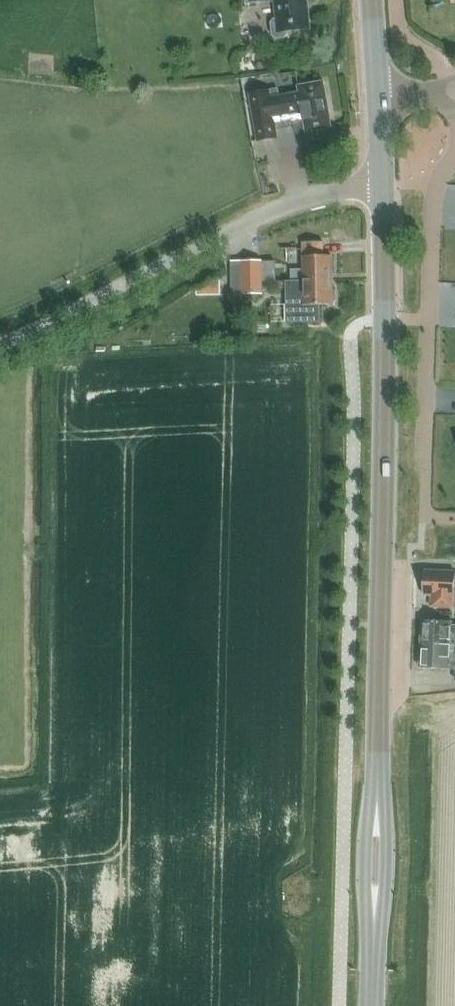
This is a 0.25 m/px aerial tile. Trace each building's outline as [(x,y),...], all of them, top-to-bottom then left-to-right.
[(279,18),(273,19),(270,23),(272,36),(276,40),(285,38),(288,34),(288,31),(309,29),(306,0),(246,0),(247,4),(277,1),(279,18)] [(278,89),(250,94),(258,141),(278,138),(276,130),(294,127),(295,130),(297,134),(301,136),(307,135),(307,132),(332,128),(326,94),(324,82),(298,86),(300,92),(279,96),(278,89)] [(262,151),(255,152),(258,163),(269,160),(267,154),(262,151)] [(324,256),(324,242),(303,242),(304,269),(292,270),(292,281),(333,280),(332,256),(324,256)] [(242,261),(242,295),(263,294),(263,282),(263,281),(262,261),(242,261)] [(276,261),(262,261),(263,282),(276,281),(276,261)] [(292,281),(292,282),(286,282),(287,324),(320,323),(320,305),(333,304),(333,280),(292,281)] [(425,571),(425,580),(422,583),(422,588),(424,590),(424,594),(432,595),(431,607),(454,608),(454,572),(425,571)] [(422,644),(454,646),(454,631),(450,630),(451,621),(423,620),(422,644)] [(422,644),(421,668),(449,669),(454,669),(454,646),(422,644)]
